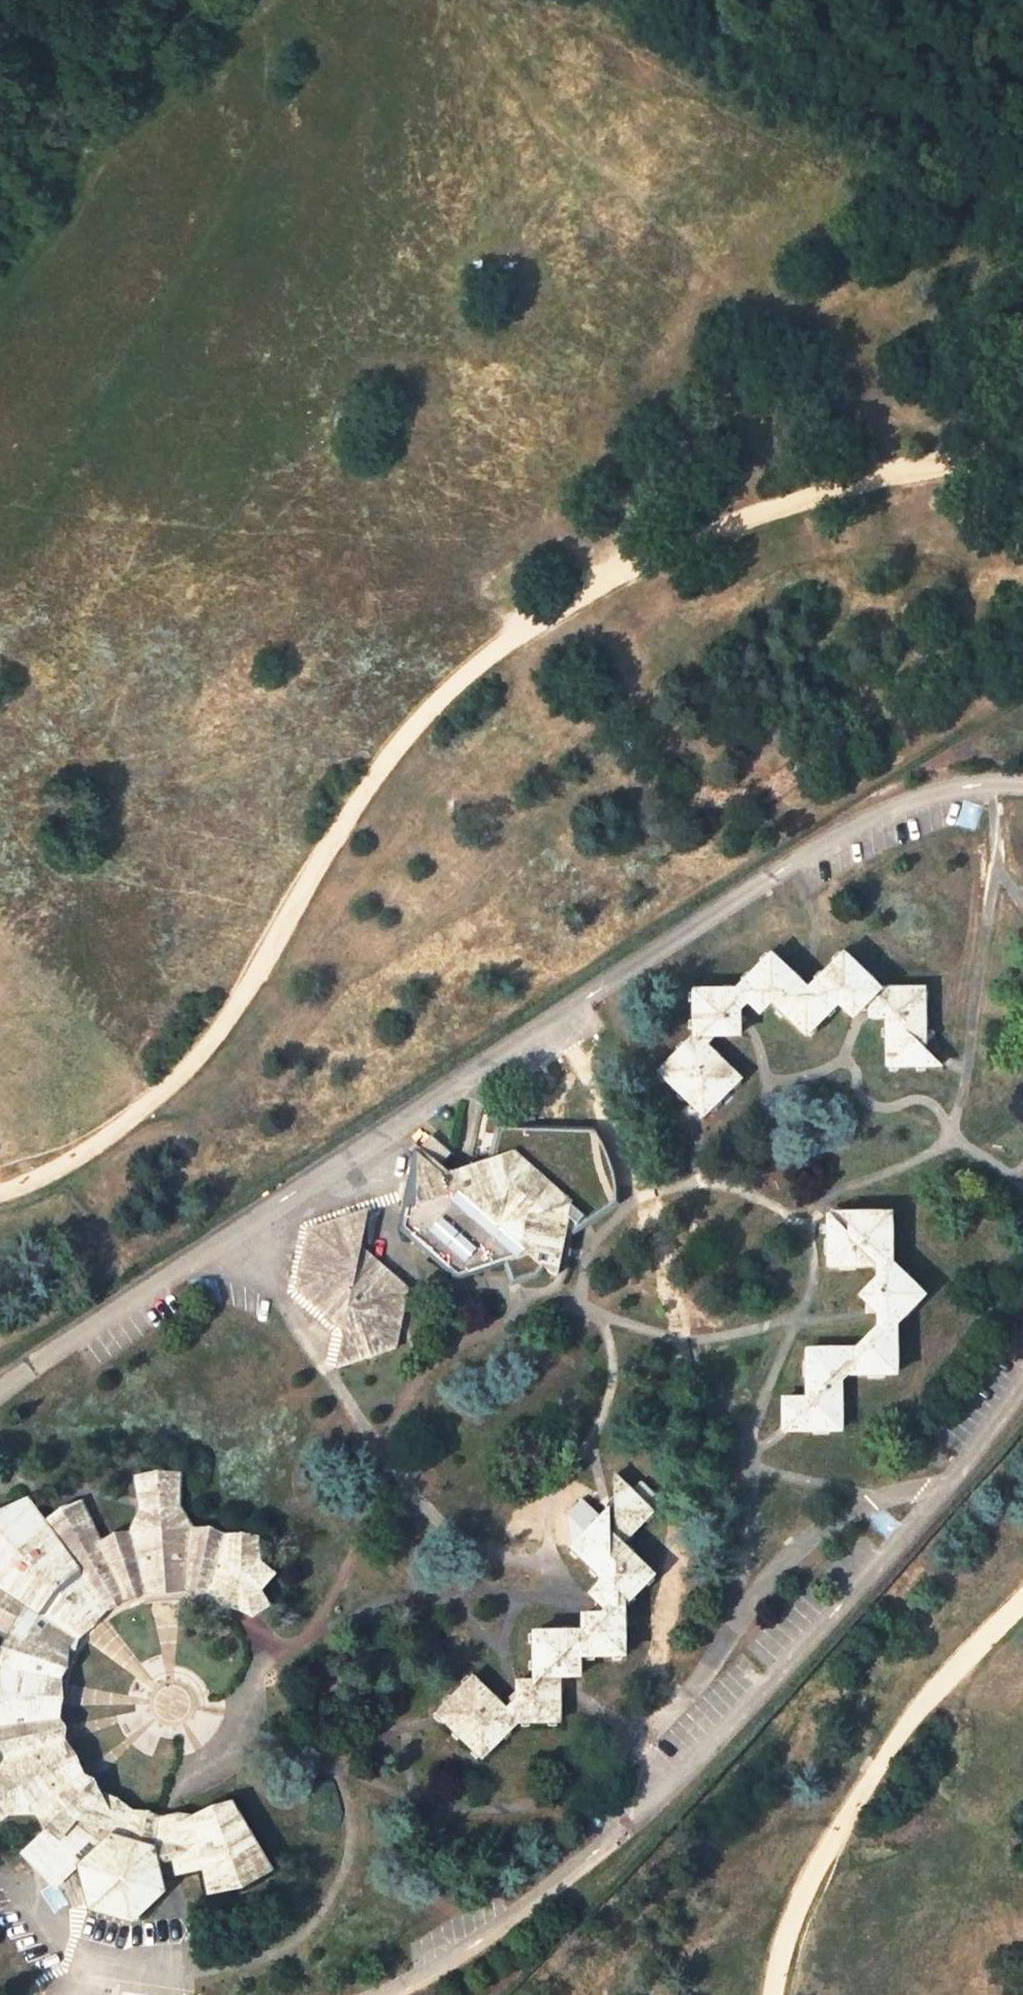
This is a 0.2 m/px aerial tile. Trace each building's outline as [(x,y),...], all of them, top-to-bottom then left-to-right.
[(692,1038),(659,1076),(703,1116),(737,1079),(702,1047),(715,1035),(733,1034),(735,1012),(744,1003),(756,1013),(766,1003),(803,1036),(835,1004),(848,1018),(885,1019),(886,1066),(940,1064),(924,1048),(922,992),(879,992),(841,958),(807,991),(770,958),(736,993),(690,993),(692,1038)] [(441,1180),(413,1156),(400,1227),(455,1278),(529,1254),(551,1274),(567,1204),(516,1158),(445,1176),(441,1180)] [(362,1249),(368,1213),(310,1231),(299,1288),(344,1328),(334,1366),(392,1347),(404,1288),(362,1249)] [(785,1400),(784,1431),(840,1429),(840,1377),(892,1374),(892,1325),(920,1296),(888,1267),(888,1213),(827,1215),(829,1267),(877,1266),(879,1278),(860,1298),(879,1317),(879,1328),(853,1351),(806,1353),(807,1400),(785,1400)] [(649,1513),(614,1476),(613,1497),(607,1514),(572,1550),(603,1580),(589,1595),(603,1609),(598,1617),(579,1615),(579,1634),(530,1633),(531,1684),(514,1685),(514,1693),(505,1693),(508,1707),(503,1712),(472,1681),(436,1717),(480,1757),(513,1724),(555,1721),(557,1678),(579,1678),(579,1658),(619,1655),(624,1603),(651,1577),(619,1544),(649,1513)] [(258,1540),(228,1538),(192,1531),(175,1506),(177,1478),(136,1479),(141,1507),(130,1534),(101,1542),(80,1502),(44,1522),(28,1497),(0,1510),(0,1631),(12,1637),(10,1643),(2,1666),(0,1666),(0,1750),(3,1765),(0,1769),(0,1819),(6,1816),(36,1814),(52,1830),(26,1852),(46,1876),(77,1868),(81,1884),(88,1910),(129,1921),(162,1892),(157,1862),(170,1858),(174,1876),(202,1870),(210,1893),(241,1884),(270,1869),(231,1804),(201,1816),(159,1820),(133,1813),(96,1793),(88,1802),(70,1784),(80,1775),(70,1759),(62,1743),(50,1745),(45,1721),(57,1721),(56,1688),(61,1679),(46,1674),(62,1632),(76,1641),(91,1623),(106,1610),(98,1599),(117,1587),(125,1598),(146,1592),(182,1589),(185,1575),(210,1583),(206,1596),(248,1619),(270,1605),(258,1589),(271,1575),(258,1565),(258,1540)] [(182,1589),(206,1596),(210,1583),(185,1575),(182,1589)] [(106,1610),(125,1598),(117,1587),(98,1599),(106,1610)] [(46,1674),(61,1679),(76,1641),(62,1632),(46,1674)] [(62,1743),(57,1721),(45,1721),(50,1745),(62,1743)] [(96,1793),(80,1775),(70,1784),(88,1802),(96,1793)]
